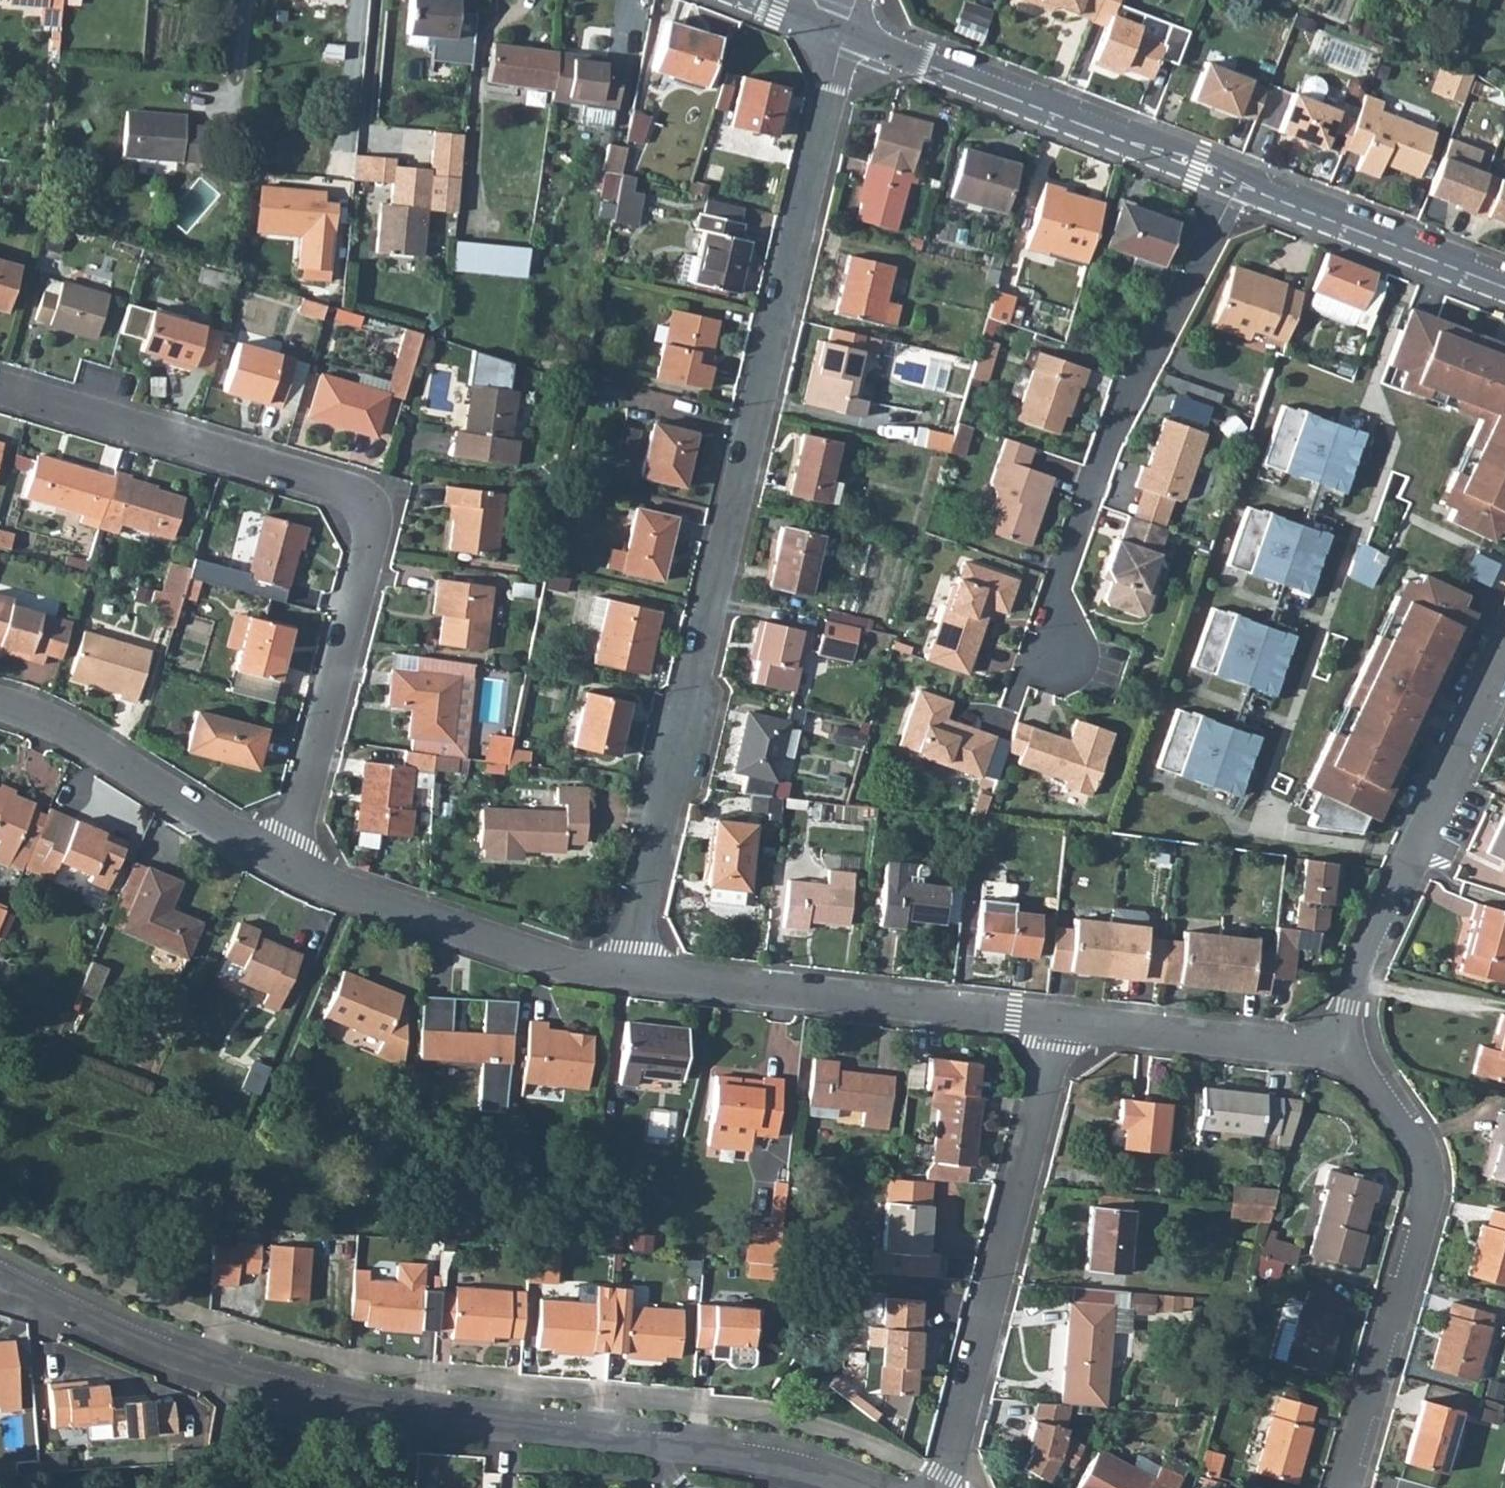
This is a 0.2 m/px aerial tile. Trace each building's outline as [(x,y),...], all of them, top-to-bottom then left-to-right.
[(60,25),(61,0),(28,0),(28,4),(41,5),(40,23),(60,25)] [(406,33),(407,33),(426,35),(424,45),(431,46),(430,60),(471,64),(476,13),(456,11),(457,0),(409,0),(406,33)] [(955,30),(984,40),(995,9),(970,0),(965,0),(955,30)] [(1099,0),(1023,0),(1038,5),(1040,0),(1052,6),(1091,21),(1099,0)] [(1052,6),(1040,0),(1038,5),(1050,10),(1052,6)] [(1142,13),(1115,4),(1117,0),(1099,0),(1091,21),(1105,26),(1091,62),(1108,69),(1111,62),(1122,67),(1150,77),(1158,57),(1175,64),(1187,31),(1168,23),(1160,45),(1135,35),(1142,13)] [(217,23),(201,20),(199,35),(214,38),(217,23)] [(666,21),(652,69),(705,85),(706,83),(712,61),(718,41),(697,35),(699,31),(666,21)] [(426,35),(407,33),(406,43),(424,45),(426,35)] [(325,42),(323,58),(341,60),(343,44),(325,42)] [(488,81),(552,90),(557,51),(493,43),(488,81)] [(607,58),(557,51),(552,90),(551,99),(584,103),(582,122),(612,126),(615,107),(617,107),(623,62),(607,60),(607,58)] [(721,64),(712,61),(706,83),(714,85),(721,64)] [(1122,67),(1111,62),(1108,69),(1120,73),(1122,67)] [(1204,62),(1190,99),(1235,116),(1237,113),(1254,119),(1266,88),(1249,81),(1249,79),(1204,62)] [(1431,91),(1443,96),(1452,70),(1444,69),(1440,68),(1431,91)] [(1443,96),(1461,103),(1473,73),(1452,70),(1443,96)] [(785,86),(741,76),(730,126),(774,137),(785,86)] [(1297,94),(1318,102),(1323,88),(1322,83),(1318,79),(1313,76),(1307,77),(1302,80),(1297,94)] [(713,108),(725,111),(733,86),(721,83),(713,108)] [(1323,146),(1342,153),(1343,148),(1355,119),(1337,112),(1338,110),(1318,102),(1297,94),(1292,92),(1278,131),(1323,148),(1323,146)] [(1355,119),(1343,148),(1360,155),(1355,169),(1376,177),(1381,163),(1382,161),(1389,163),(1390,166),(1417,177),(1434,131),(1379,110),(1382,101),(1364,94),(1355,119)] [(650,114),(632,109),(627,139),(641,144),(650,114)] [(185,115),(126,110),(122,155),(201,161),(204,126),(184,125),(185,115)] [(878,124),(867,161),(868,161),(910,173),(920,137),(927,138),(931,122),(890,111),(886,126),(878,124)] [(375,251),(422,256),(427,208),(457,211),(460,178),(464,133),(434,131),(431,168),(394,164),(391,187),(390,204),(379,213),(375,251)] [(602,170),(620,173),(625,147),(607,143),(602,170)] [(1002,211),(1016,163),(963,148),(949,196),(1002,211)] [(352,183),(368,185),(371,155),(355,154),(352,183)] [(394,157),(371,155),(368,185),(391,187),(394,164),(394,157)] [(1427,193),(1456,205),(1455,208),(1484,219),(1485,216),(1504,224),(1504,181),(1441,157),(1427,193)] [(910,173),(868,161),(863,177),(867,179),(856,219),(895,230),(908,181),(915,183),(917,175),(910,173)] [(635,226),(642,192),(630,190),(632,177),(620,173),(619,179),(615,198),(611,221),(635,226)] [(600,195),(615,198),(619,179),(604,176),(600,195)] [(1064,187),(1044,182),(1025,247),(1046,254),(1047,251),(1050,242),(1088,253),(1103,202),(1077,194),(1076,198),(1062,194),(1063,190),(1064,187)] [(740,222),(743,208),(706,200),(702,213),(740,222)] [(1162,265),(1177,222),(1120,202),(1105,245),(1162,265)] [(380,203),(379,213),(390,204),(390,203),(380,203)] [(740,222),(702,213),(699,213),(696,229),(705,231),(699,256),(694,282),(693,283),(738,293),(749,240),(740,238),(743,222),(740,222)] [(333,226),(313,224),(310,262),(329,264),(330,264),(333,226)] [(347,227),(333,226),(330,264),(344,265),(347,227)] [(528,247),(455,240),(452,268),(524,275),(528,247)] [(1088,253),(1050,242),(1047,251),(1086,262),(1088,253)] [(694,282),(699,256),(685,253),(678,278),(694,282)] [(1315,290),(1309,305),(1369,329),(1375,314),(1373,314),(1384,282),(1373,277),(1375,272),(1327,253),(1312,289),(1315,290)] [(885,300),(894,265),(848,254),(834,313),(894,327),(899,303),(885,300)] [(19,265),(0,259),(0,308),(6,310),(19,265)] [(328,275),(329,264),(310,262),(308,274),(328,275)] [(1283,287),(1284,284),(1232,266),(1212,325),(1248,338),(1251,329),(1286,340),(1302,293),(1283,287)] [(61,281),(47,277),(43,290),(58,294),(61,281)] [(108,295),(61,281),(58,294),(43,290),(35,319),(96,336),(108,295)] [(1013,295),(994,290),(987,316),(1005,322),(1013,295)] [(142,344),(140,351),(192,366),(204,326),(152,310),(127,303),(118,337),(142,344)] [(1436,318),(1408,307),(1387,363),(1404,369),(1397,386),(1409,390),(1436,318)] [(361,316),(336,309),(333,318),(358,325),(361,316)] [(707,364),(717,319),(678,310),(678,312),(670,344),(669,344),(663,342),(655,377),(705,388),(710,365),(707,364)] [(669,344),(670,344),(678,312),(671,310),(663,342),(669,344)] [(1436,318),(1409,390),(1425,397),(1428,387),(1455,398),(1451,407),(1479,418),(1466,445),(1475,449),(1463,475),(1454,471),(1446,488),(1458,493),(1451,509),(1446,520),(1489,541),(1494,530),(1502,513),(1504,515),(1504,344),(1474,332),(1470,343),(1461,339),(1465,329),(1436,318)] [(222,331),(204,326),(192,366),(210,371),(222,331)] [(242,328),(240,338),(280,349),(283,340),(242,328)] [(421,333),(405,328),(396,357),(413,362),(420,336),(421,333)] [(867,351),(875,353),(878,338),(863,335),(860,350),(867,351)] [(420,336),(413,362),(425,365),(433,340),(420,336)] [(989,339),(981,337),(974,361),(969,376),(986,381),(993,359),(984,356),(989,339)] [(997,342),(989,339),(984,356),(993,359),(997,342)] [(818,340),(803,403),(809,404),(818,365),(815,364),(821,341),(818,340)] [(849,396),(860,350),(821,341),(815,364),(818,365),(809,404),(860,416),(864,399),(856,398),(849,396)] [(294,359),(237,342),(223,390),(280,407),(294,359)] [(849,396),(856,398),(867,351),(860,350),(849,396)] [(1057,433),(1064,414),(1067,404),(1071,406),(1078,385),(1082,386),(1088,368),(1038,351),(1015,419),(1057,433)] [(413,362),(396,357),(389,381),(359,372),(356,385),(385,393),(387,394),(402,398),(413,362)] [(294,411),(308,363),(294,359),(280,407),(294,411)] [(1222,393),(1165,373),(1161,385),(1218,405),(1222,393)] [(385,393),(356,385),(321,375),(309,416),(375,435),(387,394),(385,393)] [(455,430),(451,455),(515,465),(519,440),(508,438),(515,390),(473,383),(466,432),(455,430)] [(1205,428),(1213,404),(1174,392),(1167,416),(1205,428)] [(1294,410),(1281,405),(1261,464),(1315,483),(1341,492),(1361,433),(1306,414),(1307,412),(1295,408),(1294,410)] [(1147,467),(1141,465),(1135,486),(1141,488),(1172,498),(1177,500),(1183,497),(1205,432),(1163,418),(1147,467)] [(971,426),(956,421),(952,437),(947,452),(963,456),(971,426)] [(653,423),(641,475),(682,485),(695,433),(653,423)] [(639,429),(624,425),(617,455),(632,459),(639,429)] [(926,429),(917,427),(913,444),(922,447),(926,430),(926,429)] [(952,437),(926,430),(922,447),(947,452),(952,437)] [(802,434),(788,493),(825,501),(830,480),(839,443),(802,434)] [(996,494),(984,530),(1029,546),(1052,476),(1026,467),(1032,447),(1004,438),(990,481),(996,494)] [(1038,446),(1032,464),(1077,480),(1083,462),(1038,446)] [(27,469),(30,458),(15,454),(12,465),(27,469)] [(80,521),(98,526),(112,477),(36,455),(25,495),(82,512),(80,521)] [(576,474),(578,462),(567,459),(564,472),(576,474)] [(553,462),(537,474),(543,482),(561,473),(553,462)] [(173,537),(184,498),(128,482),(130,475),(114,470),(112,477),(98,526),(118,532),(121,522),(173,537)] [(1341,492),(1315,483),(1301,525),(1326,535),(1329,527),(1310,520),(1320,493),(1339,499),(1341,492)] [(454,503),(448,549),(494,556),(502,492),(446,484),(443,502),(454,503)] [(1131,516),(1162,527),(1172,498),(1141,488),(1131,516)] [(1458,493),(1446,488),(1439,504),(1451,509),(1458,493)] [(1259,511),(1246,507),(1226,565),(1306,593),(1326,535),(1301,525),(1271,515),(1272,514),(1260,509),(1259,511)] [(611,547),(606,567),(661,580),(675,517),(635,508),(626,551),(611,547)] [(1502,513),(1494,530),(1504,535),(1504,515),(1502,513)] [(293,547),(299,525),(265,515),(257,544),(246,540),(237,571),(220,566),(221,564),(193,558),(190,568),(187,577),(200,580),(261,596),(265,582),(285,587),(296,547),(293,547)] [(1152,594),(1144,591),(1166,528),(1162,527),(1131,516),(1127,515),(1119,539),(1115,538),(1105,568),(1111,579),(1110,580),(1104,598),(1107,604),(1139,615),(1146,612),(1152,594)] [(781,527),(768,585),(809,594),(822,536),(781,527)] [(13,534),(0,529),(0,545),(9,548),(13,534)] [(1358,543),(1352,559),(1377,571),(1385,556),(1375,551),(1365,546),(1358,543)] [(221,564),(223,556),(200,550),(200,551),(195,549),(193,558),(221,564)] [(85,570),(87,562),(57,554),(54,562),(85,570)] [(1495,565),(1475,555),(1466,575),(1486,584),(1495,565)] [(1377,571),(1352,559),(1346,575),(1370,586),(1377,571)] [(1005,613),(1017,579),(963,561),(955,585),(941,624),(937,623),(931,643),(972,657),(984,620),(979,618),(983,605),(989,607),(1005,613)] [(170,562),(162,591),(181,597),(182,595),(187,577),(190,568),(170,562)] [(1110,580),(1111,579),(1105,568),(1102,577),(1110,580)] [(1459,606),(1463,595),(1420,574),(1415,585),(1408,601),(1395,595),(1388,610),(1397,615),(1386,638),(1377,634),(1353,685),(1362,689),(1353,708),(1340,735),(1331,731),(1305,786),(1314,790),(1305,810),(1312,814),(1306,824),(1357,832),(1365,814),(1375,819),(1401,765),(1391,760),(1403,734),(1413,739),(1421,722),(1411,717),(1416,706),(1426,711),(1447,666),(1438,662),(1447,641),(1457,646),(1465,629),(1451,622),(1459,606)] [(200,580),(187,577),(182,595),(195,599),(200,580)] [(438,643),(482,649),(491,585),(437,577),(432,612),(442,614),(438,643)] [(1415,585),(1403,579),(1395,595),(1408,601),(1415,585)] [(951,583),(937,623),(941,624),(955,585),(951,583)] [(1306,593),(1280,584),(1265,627),(1291,636),(1294,628),(1275,622),(1285,594),(1304,601),(1306,593)] [(153,621),(173,626),(181,597),(162,591),(153,621)] [(0,594),(0,645),(28,653),(26,659),(42,663),(45,654),(55,617),(11,604),(13,598),(0,594)] [(595,596),(587,627),(601,631),(609,599),(595,596)] [(660,611),(609,599),(601,631),(594,663),(646,675),(660,611)] [(989,607),(983,605),(979,618),(984,620),(989,607)] [(1473,613),(1459,606),(1451,622),(1465,629),(1473,613)] [(1224,612),(1211,608),(1190,667),(1245,686),(1271,694),(1291,636),(1265,627),(1236,616),(1237,615),(1225,611),(1224,612)] [(291,627),(236,613),(228,645),(240,648),(234,668),(237,669),(275,679),(277,679),(291,627)] [(45,654),(59,658),(70,621),(55,617),(45,654)] [(860,627),(826,619),(823,634),(857,643),(860,627)] [(813,632),(761,620),(756,642),(760,643),(756,659),(759,660),(754,682),(794,691),(799,668),(793,666),(797,648),(808,650),(813,632)] [(143,672),(149,651),(83,632),(77,652),(71,672),(121,687),(121,688),(118,697),(134,702),(143,672)] [(857,643),(823,634),(818,653),(852,661),(857,643)] [(28,653),(0,645),(0,651),(26,659),(28,653)] [(415,655),(393,652),(391,669),(413,671),(415,655)] [(437,739),(451,741),(458,678),(471,679),(473,663),(415,655),(413,671),(391,669),(387,704),(411,707),(416,707),(415,712),(411,711),(408,736),(411,736),(410,751),(433,754),(433,755),(435,755),(437,739)] [(275,679),(237,669),(231,691),(269,701),(275,679)] [(454,757),(463,758),(471,679),(458,678),(451,741),(437,739),(435,755),(454,757)] [(1362,689),(1353,685),(1344,704),(1353,708),(1362,689)] [(1271,694),(1245,686),(1231,728),(1256,737),(1259,729),(1240,723),(1249,695),(1268,702),(1271,694)] [(995,736),(945,718),(951,701),(917,689),(898,744),(921,752),(940,759),(939,763),(980,777),(995,736)] [(616,755),(628,700),(584,691),(572,746),(616,755)] [(747,773),(742,792),(751,793),(782,796),(785,782),(774,779),(780,755),(791,757),(802,709),(789,706),(785,720),(747,712),(733,770),(747,773)] [(1426,711),(1416,706),(1411,717),(1421,722),(1426,711)] [(1189,714),(1176,709),(1155,767),(1236,795),(1256,737),(1231,728),(1201,718),(1202,716),(1190,712),(1189,714)] [(265,728),(196,710),(186,749),(255,767),(265,728)] [(1062,738),(1030,726),(1020,755),(1017,763),(1065,780),(1063,787),(1088,795),(1091,789),(1093,789),(1113,732),(1076,719),(1068,740),(1066,746),(1060,744),(1062,738)] [(1020,755),(1030,726),(1016,721),(1006,750),(1020,755)] [(860,723),(858,731),(836,726),(833,741),(862,747),(869,725),(860,723)] [(497,735),(491,762),(507,763),(509,749),(512,736),(497,735)] [(1066,746),(1068,740),(1062,738),(1060,744),(1066,746)] [(528,765),(530,752),(509,749),(507,763),(528,766),(528,765)] [(405,750),(403,765),(365,760),(356,830),(409,836),(411,808),(406,808),(411,766),(432,769),(433,755),(433,754),(410,751),(405,750)] [(939,763),(940,759),(921,752),(919,756),(939,763)] [(435,755),(433,755),(432,769),(452,771),(454,757),(435,755)] [(564,812),(481,808),(479,847),(485,847),(484,857),(515,858),(515,848),(564,850),(565,840),(585,841),(588,788),(557,787),(556,802),(565,803),(564,812)] [(7,866),(9,860),(31,809),(33,803),(0,789),(0,863),(7,866)] [(780,813),(782,796),(751,793),(750,810),(780,813)] [(971,816),(982,817),(989,798),(979,794),(971,816)] [(31,809),(9,860),(23,866),(44,815),(31,809)] [(41,861),(61,814),(48,809),(23,866),(37,872),(41,861)] [(1487,852),(1504,860),(1504,813),(1487,852)] [(123,848),(101,839),(104,832),(61,814),(41,861),(56,867),(59,860),(91,874),(88,881),(106,888),(123,848)] [(746,889),(754,824),(714,819),(707,885),(709,885),(707,901),(743,905),(745,889),(746,889)] [(126,841),(104,832),(101,839),(123,848),(126,841)] [(1273,953),(1270,976),(1291,979),(1295,946),(1314,948),(1315,931),(1319,932),(1325,927),(1327,902),(1335,903),(1339,862),(1303,857),(1296,927),(1276,925),(1273,953)] [(947,885),(914,881),(915,875),(921,876),(923,875),(925,874),(926,871),(926,868),(926,866),(925,865),(923,864),(919,863),(917,864),(915,867),(914,869),(904,867),(904,861),(885,859),(879,924),(902,926),(903,918),(944,922),(947,885)] [(133,862),(107,924),(121,930),(147,867),(133,862)] [(180,881),(147,867),(121,930),(155,944),(186,957),(200,922),(168,909),(180,881)] [(806,929),(807,920),(848,925),(854,873),(828,870),(826,885),(788,880),(782,926),(806,929)] [(1039,917),(1040,915),(1012,911),(1014,902),(1016,883),(983,879),(981,898),(974,956),(1007,960),(1008,953),(1035,956),(1036,949),(1039,917)] [(1473,919),(1459,970),(1503,983),(1504,977),(1504,910),(1475,902),(1470,918),(1473,919)] [(1111,908),(1110,922),(1143,926),(1145,915),(1141,911),(1111,908)] [(1036,949),(1050,951),(1054,919),(1039,917),(1036,949)] [(1054,928),(1049,968),(1069,970),(1070,965),(1081,966),(1086,972),(1091,967),(1105,969),(1110,922),(1074,918),(1072,930),(1054,928)] [(258,930),(238,922),(224,957),(243,964),(237,978),(236,979),(267,992),(262,1004),(277,1010),(300,955),(287,949),(256,936),(258,930)] [(1110,922),(1105,969),(1118,970),(1122,976),(1128,971),(1140,973),(1139,978),(1159,980),(1163,940),(1145,938),(1146,927),(1143,926),(1110,922)] [(1163,940),(1159,980),(1178,982),(1179,977),(1191,979),(1195,984),(1201,980),(1214,981),(1219,935),(1183,931),(1182,942),(1163,940)] [(1219,935),(1214,981),(1227,983),(1232,988),(1237,984),(1249,985),(1249,990),(1268,992),(1270,976),(1273,953),(1254,950),(1255,939),(1219,935)] [(287,949),(300,955),(303,948),(289,942),(287,949)] [(148,960),(179,973),(186,957),(155,944),(148,960)] [(243,964),(224,957),(218,970),(237,978),(243,964)] [(94,998),(107,967),(92,960),(78,992),(79,992),(87,995),(94,998)] [(402,996),(342,971),(323,1015),(381,1040),(375,1056),(403,1067),(405,1027),(391,1021),(402,996)] [(87,995),(79,992),(70,1015),(78,1018),(87,995)] [(452,996),(421,995),(418,1057),(480,1061),(477,1109),(505,1111),(507,1079),(516,1000),(484,998),(482,1032),(450,1030),(452,996)] [(1497,1050),(1491,1048),(1480,1045),(1472,1073),(1504,1082),(1504,1014),(1501,1013),(1496,1033),(1501,1035),(1497,1050)] [(522,1080),(586,1088),(593,1034),(566,1031),(565,1037),(546,1035),(546,1029),(547,1023),(529,1021),(522,1080)] [(681,1079),(687,1029),(625,1021),(618,1082),(636,1084),(637,1074),(681,1079)] [(1497,1050),(1501,1035),(1496,1033),(1491,1048),(1497,1050)] [(837,1061),(813,1058),(807,1104),(837,1108),(862,1111),(861,1126),(886,1129),(893,1076),(842,1070),(842,1074),(835,1073),(837,1061)] [(940,1092),(975,1095),(978,1063),(928,1058),(925,1090),(933,1091),(940,1092)] [(258,1094),(269,1066),(253,1059),(241,1087),(258,1094)] [(749,1149),(751,1132),(775,1135),(782,1079),(762,1077),(761,1084),(739,1082),(739,1078),(715,1075),(707,1144),(749,1149)] [(529,1082),(527,1093),(557,1096),(558,1085),(529,1082)] [(1264,1093),(1201,1086),(1196,1127),(1203,1127),(1260,1134),(1260,1131),(1277,1133),(1281,1099),(1281,1098),(1264,1096),(1264,1093)] [(940,1092),(933,1091),(931,1107),(938,1108),(940,1092)] [(972,1165),(980,1095),(975,1095),(940,1092),(938,1108),(932,1161),(925,1168),(925,1178),(930,1179),(965,1181),(967,1165),(972,1165)] [(1162,1151),(1167,1103),(1120,1098),(1118,1119),(1125,1119),(1122,1147),(1162,1151)] [(1300,1102),(1281,1099),(1277,1133),(1276,1141),(1288,1142),(1300,1102)] [(837,1108),(807,1104),(806,1114),(835,1118),(837,1108)] [(1502,1128),(1488,1176),(1504,1181),(1504,1112),(1499,1111),(1494,1126),(1502,1128)] [(1488,1176),(1502,1128),(1494,1126),(1480,1174),(1488,1176)] [(1202,1133),(1203,1127),(1196,1127),(1195,1143),(1203,1144),(1204,1133),(1202,1133)] [(1327,1188),(1309,1254),(1355,1267),(1364,1233),(1361,1231),(1369,1200),(1373,1201),(1378,1183),(1328,1169),(1323,1187),(1327,1188)] [(925,1178),(889,1176),(886,1202),(928,1205),(930,1179),(925,1178)] [(1157,1192),(1171,1194),(1171,1184),(1158,1183),(1157,1192)] [(1231,1201),(1258,1204),(1259,1187),(1232,1185),(1231,1201)] [(1258,1204),(1271,1205),(1276,1188),(1259,1187),(1258,1204)] [(1132,1199),(1091,1195),(1090,1205),(1131,1209),(1132,1199)] [(1230,1218),(1266,1221),(1271,1205),(1258,1204),(1231,1201),(1230,1218)] [(441,1212),(443,1210),(443,1209),(443,1208),(443,1206),(442,1204),(440,1202),(438,1202),(435,1203),(434,1204),(433,1206),(433,1207),(433,1210),(435,1212),(439,1212),(441,1212)] [(936,1253),(925,1252),(925,1247),(928,1205),(886,1202),(883,1249),(873,1248),(872,1271),(935,1277),(936,1253)] [(1131,1209),(1090,1205),(1084,1269),(1125,1273),(1131,1209)] [(1486,1225),(1481,1224),(1467,1274),(1504,1285),(1504,1212),(1491,1208),(1486,1225)] [(776,1264),(780,1230),(751,1228),(747,1262),(751,1262),(776,1264)] [(1264,1230),(1262,1238),(1272,1241),(1274,1232),(1264,1230)] [(378,1236),(363,1235),(363,1244),(378,1245),(378,1236)] [(1272,1241),(1262,1238),(1257,1256),(1280,1262),(1291,1265),(1296,1247),(1272,1241)] [(453,1240),(442,1239),(441,1251),(452,1252),(453,1240)] [(239,1246),(212,1244),(210,1283),(236,1285),(237,1272),(258,1273),(258,1267),(267,1267),(265,1299),(306,1301),(309,1247),(269,1244),(268,1250),(259,1250),(260,1243),(239,1242),(239,1246)] [(556,1283),(558,1248),(528,1246),(526,1280),(556,1283)] [(439,1277),(438,1289),(443,1290),(444,1270),(452,1252),(441,1251),(439,1277)] [(1275,1281),(1280,1262),(1257,1256),(1252,1274),(1275,1281)] [(419,1329),(435,1330),(438,1289),(423,1288),(423,1283),(425,1263),(402,1262),(396,1267),(395,1282),(368,1279),(369,1269),(353,1268),(349,1319),(364,1320),(364,1325),(390,1327),(390,1330),(419,1332),(419,1329)] [(776,1264),(751,1262),(750,1278),(775,1280),(776,1264)] [(423,1283),(423,1288),(438,1289),(439,1277),(434,1277),(434,1284),(423,1283)] [(595,1285),(577,1284),(576,1301),(594,1302),(595,1285)] [(521,1339),(524,1299),(510,1297),(510,1290),(455,1285),(455,1291),(443,1290),(438,1289),(435,1330),(451,1331),(451,1338),(480,1340),(481,1335),(491,1336),(521,1339)] [(591,1350),(607,1351),(612,1286),(595,1285),(594,1302),(576,1301),(539,1299),(536,1346),(561,1348),(561,1353),(591,1355),(591,1350)] [(607,1351),(623,1352),(622,1357),(653,1359),(653,1355),(663,1355),(679,1356),(682,1309),(627,1305),(629,1288),(612,1286),(607,1351)] [(1069,1302),(1060,1402),(1068,1403),(1103,1405),(1110,1326),(1111,1305),(1112,1290),(1071,1287),(1070,1302),(1069,1302)] [(525,1291),(510,1290),(510,1297),(524,1299),(525,1291)] [(1127,1290),(1112,1290),(1111,1305),(1110,1326),(1124,1326),(1125,1311),(1127,1293),(1127,1290)] [(1284,1360),(1284,1361),(1325,1373),(1341,1315),(1339,1314),(1343,1300),(1307,1290),(1303,1304),(1300,1303),(1294,1323),(1284,1360)] [(1154,1298),(1154,1295),(1127,1293),(1125,1311),(1153,1314),(1153,1311),(1154,1298)] [(885,1297),(883,1327),(869,1326),(868,1345),(882,1346),(880,1364),(878,1392),(914,1395),(921,1300),(885,1297)] [(1452,1301),(1448,1314),(1446,1313),(1430,1367),(1473,1380),(1489,1326),(1487,1325),(1491,1312),(1452,1301)] [(755,1308),(698,1304),(695,1346),(710,1347),(710,1353),(727,1354),(727,1362),(732,1367),(748,1368),(754,1363),(755,1349),(752,1346),(755,1308)] [(1282,1320),(1271,1356),(1284,1360),(1294,1323),(1282,1320)] [(19,1409),(17,1389),(14,1340),(0,1341),(0,1411),(19,1409)] [(882,1346),(868,1345),(866,1363),(880,1364),(882,1346)] [(825,1383),(845,1399),(851,1391),(852,1390),(831,1374),(825,1383)] [(65,1382),(47,1383),(51,1426),(88,1423),(89,1439),(152,1433),(150,1409),(149,1400),(121,1403),(121,1407),(106,1408),(105,1383),(65,1387),(65,1382)] [(851,1391),(845,1399),(871,1418),(877,1411),(851,1391)] [(1271,1415),(1255,1472),(1294,1483),(1310,1426),(1308,1425),(1313,1405),(1280,1396),(1274,1416),(1271,1415)] [(1441,1473),(1459,1410),(1421,1399),(1403,1462),(1441,1473)] [(1060,1402),(1036,1401),(1027,1438),(1030,1439),(1027,1451),(1030,1451),(1027,1457),(1022,1466),(1046,1479),(1057,1458),(1071,1465),(1082,1444),(1063,1434),(1065,1426),(1063,1425),(1068,1403),(1060,1402)] [(1502,1413),(1478,1406),(1475,1417),(1499,1424),(1502,1413)] [(150,1409),(152,1433),(174,1431),(172,1408),(150,1409)] [(172,1462),(206,1460),(205,1448),(171,1450),(172,1462)] [(1097,1450),(1076,1487),(1176,1487),(1189,1465),(1174,1456),(1166,1469),(1160,1466),(1153,1478),(1132,1466),(1104,1450),(1097,1450)] [(1215,1476),(1221,1455),(1203,1450),(1197,1471),(1215,1476)] [(1132,1466),(1153,1478),(1160,1466),(1139,1453),(1132,1466)]
